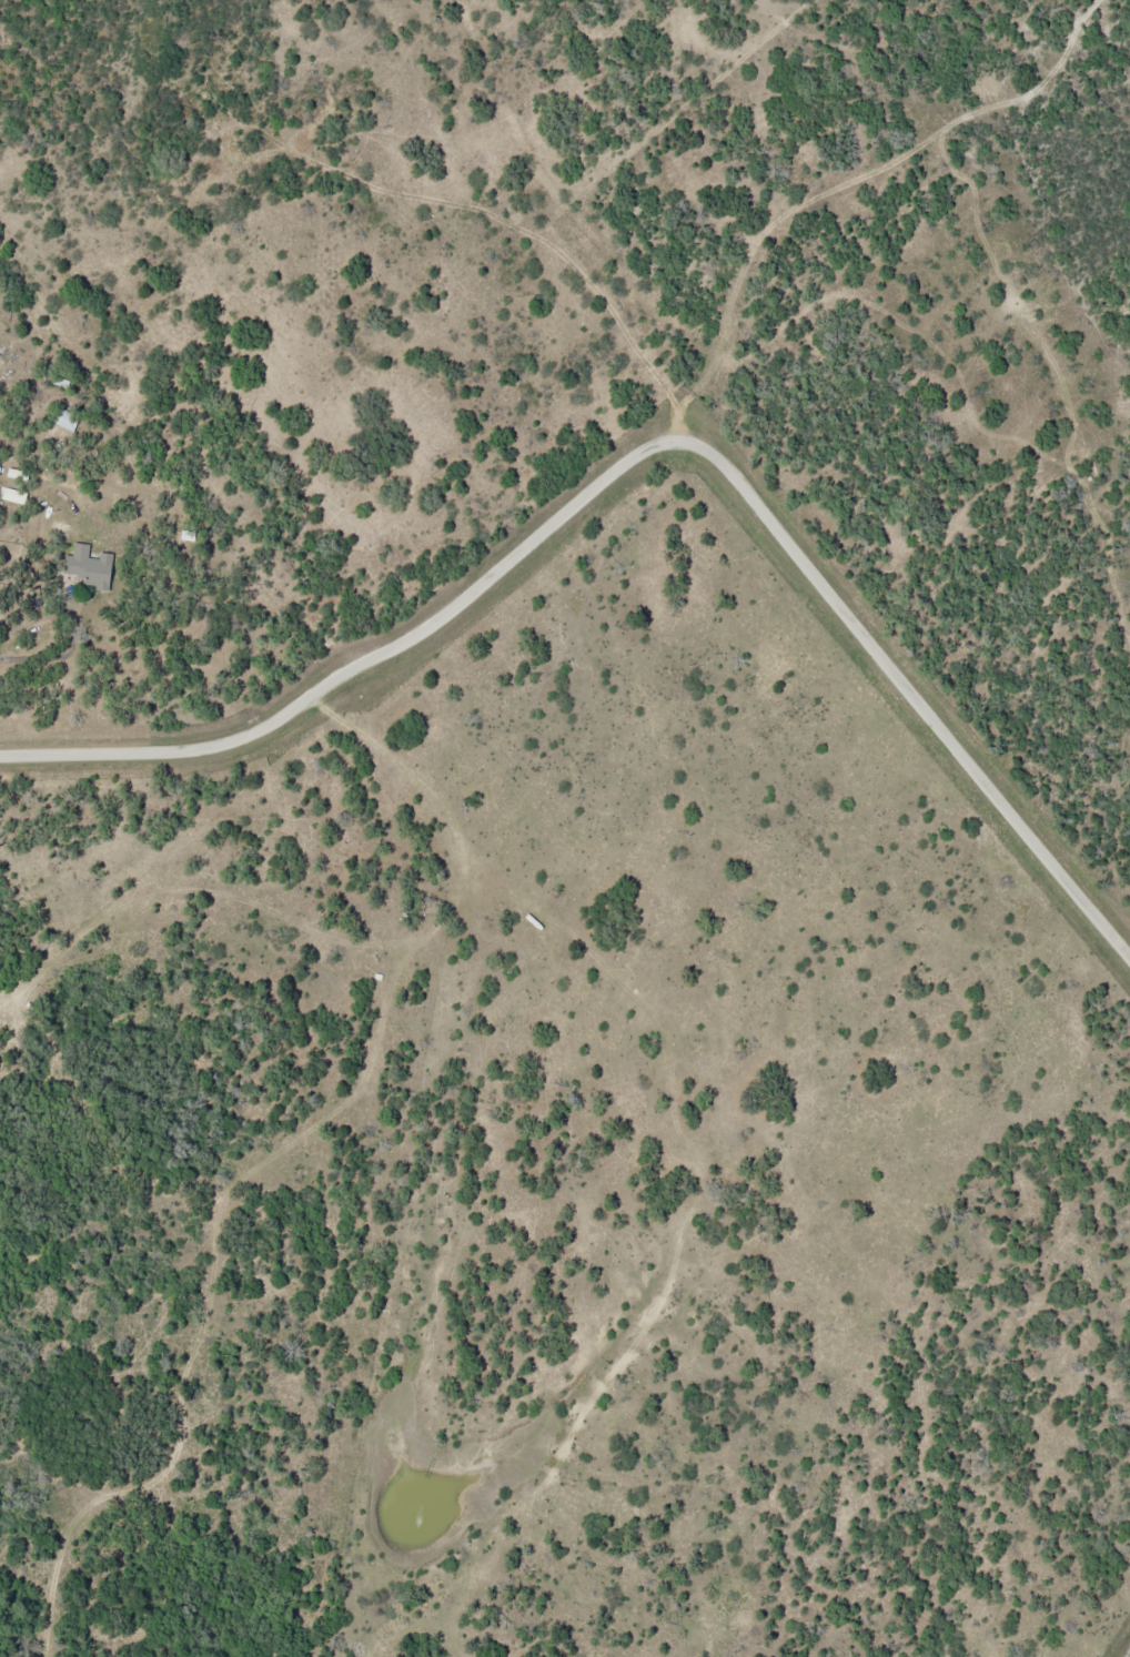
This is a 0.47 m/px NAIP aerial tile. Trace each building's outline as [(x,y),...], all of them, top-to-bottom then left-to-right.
[(79,417),(57,406),(49,421),(71,432),(79,417)] [(1,486),(0,490),(0,497),(23,504),(26,494),(1,486)] [(109,586),(113,558),(88,555),(89,545),(74,543),(72,556),(65,555),(62,579),(109,586)]
